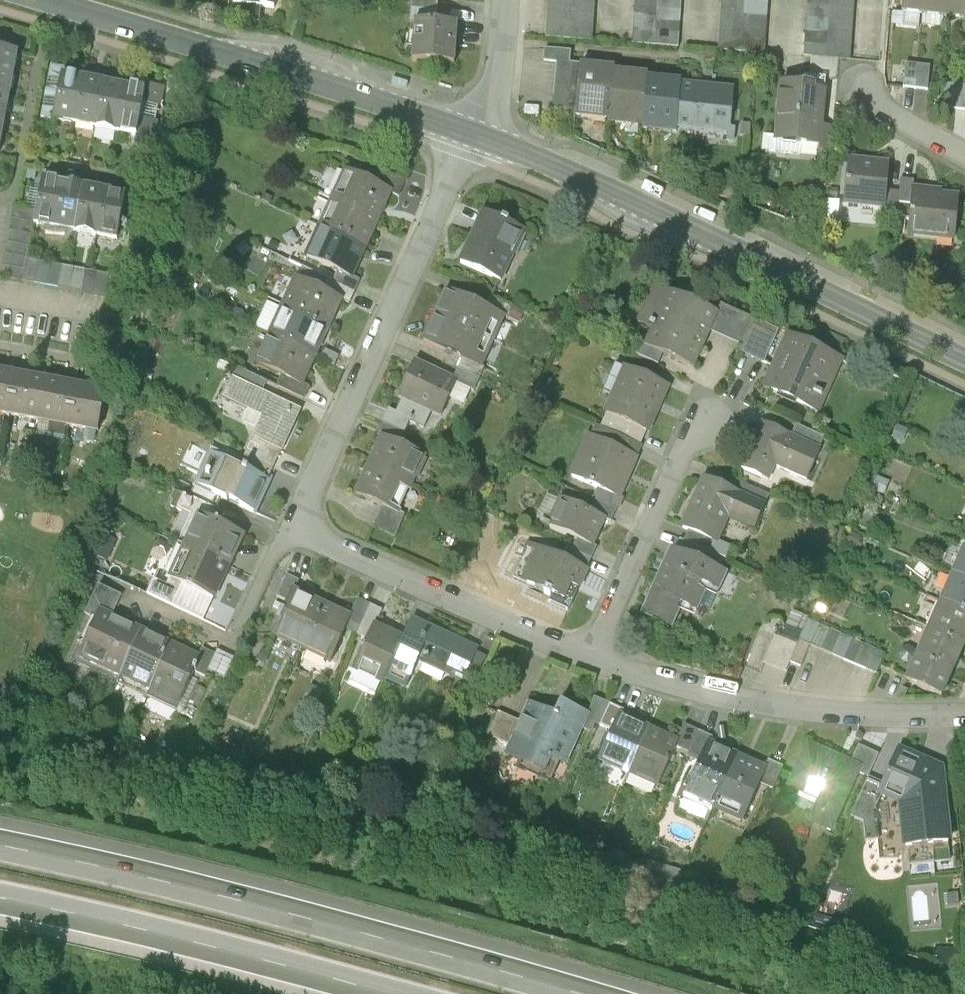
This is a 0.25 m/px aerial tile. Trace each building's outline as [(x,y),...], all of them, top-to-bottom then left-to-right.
[(436,22),(437,0),(412,0),(410,20),(415,20),(436,22)] [(545,35),(592,39),(595,0),(548,0),(545,35)] [(631,43),(677,46),(681,0),(635,0),(631,43)] [(718,48),(764,52),(768,0),(722,0),(718,48)] [(802,56),(848,59),(853,0),(807,0),(802,56)] [(925,0),(904,0),(903,9),(924,12),(925,0)] [(946,0),(925,0),(924,12),(945,14),(946,0)] [(945,14),(964,16),(964,0),(946,0),(945,14)] [(415,20),(412,60),(456,63),(458,23),(436,22),(415,20)] [(17,48),(0,45),(0,67),(12,69),(17,48)] [(571,49),(545,46),(544,60),(556,61),(551,117),(576,119),(576,115),(581,62),(570,61),(571,49)] [(582,59),(581,62),(576,115),(610,118),(615,67),(615,63),(582,59)] [(903,86),(929,88),(931,64),(906,61),(903,86)] [(12,69),(0,67),(0,89),(8,90),(12,69)] [(648,70),(615,67),(610,118),(610,122),(643,125),(647,74),(648,70)] [(80,73),(59,69),(50,119),(71,122),(80,73)] [(101,77),(80,73),(71,122),(92,126),(101,77)] [(682,77),(647,74),(643,125),(642,129),(677,132),(677,128),(681,80),(682,77)] [(122,80),(101,77),(92,126),(114,130),(122,80)] [(144,84),(122,80),(114,130),(135,134),(144,84)] [(734,85),(681,80),(677,128),(711,131),(711,139),(734,141),(735,127),(730,126),(734,85)] [(781,81),(778,111),(823,116),(826,85),(781,81)] [(964,110),(964,83),(957,82),(954,110),(964,110)] [(8,90),(0,89),(0,111),(4,111),(8,90)] [(778,111),(775,142),(820,146),(823,116),(778,111)] [(886,189),(888,159),(848,155),(844,204),(884,208),(886,189)] [(375,180),(393,187),(403,191),(410,172),(382,161),(375,180)] [(379,217),(393,187),(375,180),(343,165),(330,194),(379,217)] [(32,221),(31,224),(54,228),(63,178),(40,174),(32,221)] [(899,190),(886,189),(884,208),(883,219),(897,220),(899,202),(911,203),(912,187),(913,179),(901,177),(899,190)] [(63,178),(54,228),(76,232),(85,182),(63,178)] [(85,182),(76,232),(95,235),(104,186),(85,182)] [(104,186),(95,235),(116,239),(125,190),(104,186)] [(960,193),(912,187),(911,203),(907,235),(955,240),(960,193)] [(366,246),(379,217),(330,194),(317,224),(366,246)] [(482,207),(457,260),(502,280),(526,227),(482,207)] [(31,224),(32,221),(11,217),(0,277),(93,294),(97,272),(25,259),(31,224)] [(353,275),(366,246),(317,224),(304,253),(335,267),(353,275)] [(325,289),(344,297),(356,302),(366,280),(353,275),(335,267),(325,289)] [(331,326),(344,297),(325,289),(294,275),(281,303),(331,326)] [(642,307),(708,337),(711,331),(720,312),(653,282),(642,307)] [(487,305),(445,286),(433,311),(495,339),(505,317),(506,313),(487,305)] [(506,313),(505,317),(519,323),(525,311),(492,295),(487,305),(506,313)] [(318,354),(331,326),(281,303),(268,332),(318,354)] [(723,305),(720,312),(711,331),(743,346),(740,352),(765,363),(779,330),(723,305)] [(664,353),(695,367),(708,337),(642,307),(636,320),(651,327),(644,344),(664,353)] [(482,366),(495,339),(433,311),(421,338),(482,366)] [(761,387),(820,413),(845,358),(786,331),(761,387)] [(305,383),(318,354),(268,332),(256,361),(290,376),(305,383)] [(658,365),(664,353),(644,344),(642,343),(636,356),(658,365)] [(482,366),(461,356),(454,374),(459,376),(456,382),(473,389),(482,366)] [(430,412),(441,417),(456,382),(459,376),(454,374),(414,357),(397,397),(402,399),(396,412),(410,418),(424,425),(430,412)] [(647,432),(651,433),(671,387),(623,366),(603,413),(606,414),(647,432)] [(0,368),(0,414),(7,415),(16,371),(0,368)] [(45,377),(16,371),(7,415),(37,421),(45,377)] [(313,386),(305,383),(290,376),(285,386),(308,397),(313,386)] [(75,382),(45,377),(37,421),(67,426),(75,382)] [(270,478),(301,410),(231,378),(222,400),(261,417),(240,465),(270,478)] [(105,388),(75,382),(67,426),(96,432),(105,388)] [(400,442),(410,418),(396,412),(390,410),(380,433),(400,442)] [(595,425),(591,436),(638,457),(643,446),(641,445),(647,432),(606,414),(600,427),(595,425)] [(762,421),(741,468),(770,481),(776,467),(807,482),(823,448),(820,447),(792,434),(762,421)] [(792,434),(820,447),(824,437),(797,425),(792,434)] [(400,442),(380,433),(366,465),(413,484),(427,453),(400,442)] [(568,476),(621,499),(639,457),(638,457),(591,436),(586,434),(568,476)] [(254,514),(270,478),(240,465),(209,451),(193,486),(221,499),(254,514)] [(400,514),(413,484),(366,465),(354,493),(400,514)] [(703,476),(680,528),(688,532),(714,543),(718,545),(730,520),(755,531),(766,504),(738,492),(703,476)] [(742,484),(738,492),(766,504),(770,496),(742,484)] [(221,499),(193,486),(188,497),(183,495),(177,509),(195,517),(196,513),(218,522),(222,513),(216,510),(221,499)] [(577,540),(594,548),(606,520),(607,518),(590,511),(557,497),(544,526),(577,540)] [(594,501),(590,511),(607,518),(606,520),(611,523),(617,510),(594,501)] [(181,547),(230,569),(245,534),(218,522),(196,513),(195,517),(181,547)] [(714,543),(688,532),(684,541),(680,539),(675,550),(725,571),(729,561),(710,553),(714,543)] [(597,549),(594,548),(577,540),(567,561),(587,570),(597,549)] [(567,561),(529,544),(514,579),(565,601),(572,585),(581,589),(589,570),(587,570),(567,561)] [(182,586),(216,600),(230,569),(181,547),(167,579),(182,586)] [(952,574),(964,580),(964,548),(964,547),(952,574)] [(656,583),(702,603),(706,593),(718,598),(728,573),(725,571),(675,550),(671,548),(656,583)] [(172,610),(182,586),(167,579),(156,574),(145,597),(172,610)] [(940,601),(964,612),(964,580),(952,574),(940,601)] [(277,598),(288,603),(295,589),(299,582),(287,576),(277,598)] [(641,616),(673,630),(681,612),(695,618),(702,603),(656,583),(641,616)] [(98,611),(112,618),(121,598),(97,587),(84,616),(94,620),(98,611)] [(324,602),(295,589),(288,603),(272,638),(301,651),(324,602)] [(346,630),(366,639),(373,623),(379,610),(358,601),(352,615),(346,630)] [(929,628),(964,644),(964,612),(940,601),(929,628)] [(352,615),(324,602),(301,651),(330,664),(346,630),(352,615)] [(94,620),(76,660),(119,680),(141,631),(112,618),(98,611),(94,620)] [(403,637),(385,676),(407,686),(418,662),(463,683),(467,675),(479,649),(412,618),(403,637)] [(775,637),(764,665),(786,675),(790,664),(801,668),(811,647),(877,676),(886,656),(808,622),(797,647),(775,637)] [(351,672),(381,686),(385,676),(403,637),(373,623),(366,639),(351,672)] [(917,655),(956,672),(964,652),(964,644),(929,628),(917,655)] [(170,644),(141,631),(119,680),(148,693),(170,644)] [(199,657),(170,644),(148,693),(177,706),(192,673),(199,657)] [(202,649),(199,657),(192,673),(206,679),(216,655),(202,649)] [(491,654),(479,649),(467,675),(479,680),(491,654)] [(917,655),(906,682),(945,699),(956,672),(917,655)] [(596,699),(590,715),(583,732),(597,737),(601,728),(613,733),(621,715),(622,710),(596,699)] [(552,760),(567,766),(583,732),(590,715),(560,702),(555,714),(527,702),(518,723),(507,747),(504,756),(546,774),(552,760)] [(507,747),(518,723),(499,714),(487,738),(507,747)] [(650,728),(621,715),(599,764),(628,776),(650,728)] [(685,727),(679,741),(674,752),(700,763),(709,744),(712,738),(685,727)] [(679,741),(650,728),(628,776),(657,789),(679,741)] [(808,743),(787,790),(818,805),(808,826),(832,837),(860,776),(864,769),(852,764),(808,743)] [(738,757),(709,744),(685,798),(713,811),(738,757)] [(893,763),(877,798),(898,807),(903,850),(954,845),(945,767),(899,747),(893,763)] [(877,798),(893,763),(860,748),(852,764),(864,769),(860,776),(868,780),(861,794),(875,801),(877,798)] [(767,771),(738,757),(713,811),(742,824),(760,786),(767,771)] [(770,763),(767,771),(760,786),(774,793),(784,770),(770,763)]
